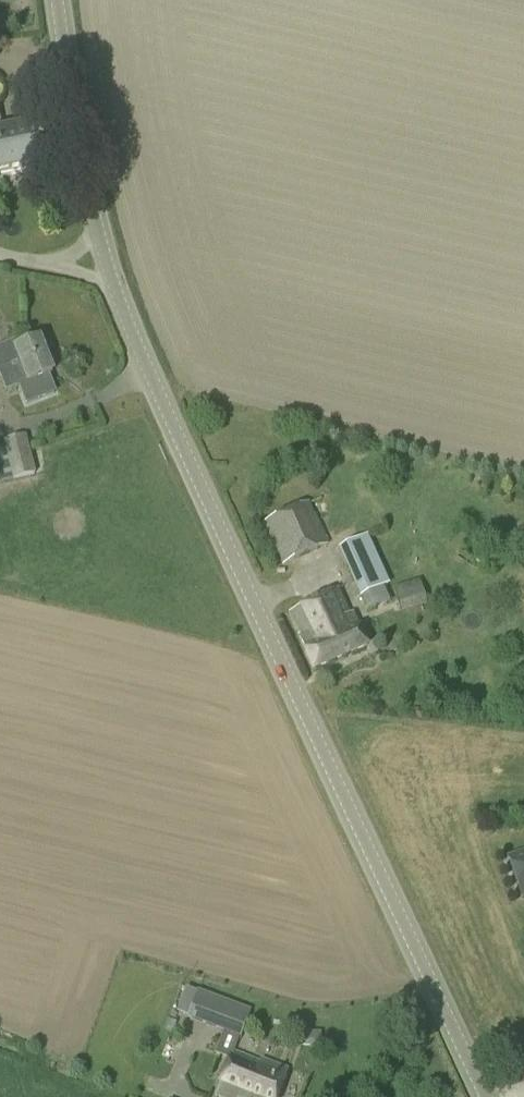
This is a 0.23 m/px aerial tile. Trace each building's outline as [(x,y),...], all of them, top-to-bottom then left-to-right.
[(52,147),(47,123),(3,131),(0,116),(0,156),(52,147)] [(14,341),(0,347),(0,380),(5,392),(51,374),(38,341),(18,349),(14,341)] [(92,388),(97,398),(113,391),(108,381),(92,388)] [(35,474),(25,436),(0,442),(0,483),(35,474)] [(320,527),(309,502),(263,523),(282,566),(328,545),(327,544),(329,543),(321,526),(320,527)] [(367,532),(372,544),(392,537),(388,525),(367,532)] [(360,539),(355,528),(336,537),(341,548),(339,549),(360,596),(387,584),(386,582),(387,582),(366,537),(360,539)] [(401,611),(426,603),(419,579),(393,588),(401,611)] [(349,616),(337,590),(289,613),(300,636),(299,637),(305,651),(312,671),(366,646),(352,615),(349,616)] [(523,896),(523,854),(507,860),(520,897),(523,896)] [(240,1037),(249,1013),(198,993),(189,1018),(240,1037)] [(320,1032),(301,1031),(301,1046),(319,1047),(320,1032)] [(232,1052),(216,1095),(220,1096),(277,1096),(287,1070),(262,1060),(260,1063),(232,1052)]
